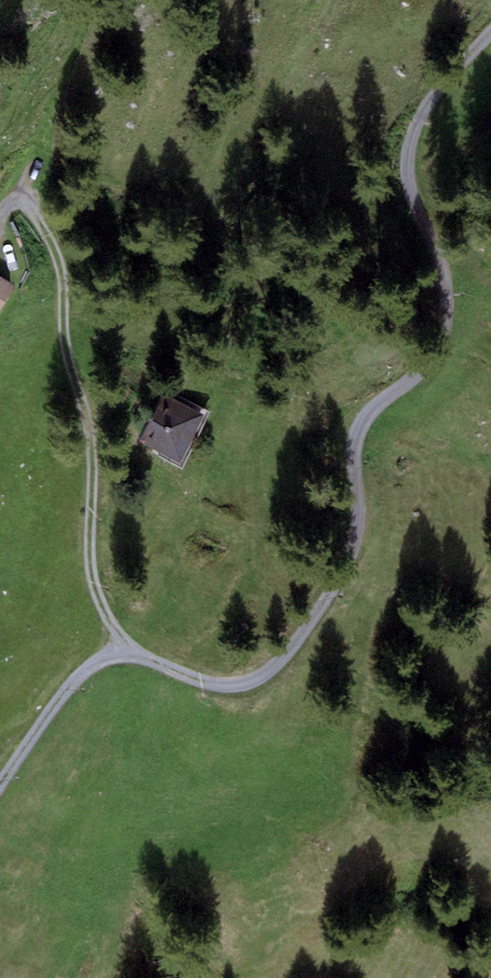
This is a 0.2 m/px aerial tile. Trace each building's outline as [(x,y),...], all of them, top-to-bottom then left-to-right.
[(14,285),(0,277),(0,309),(14,285)] [(165,394),(140,442),(179,463),(205,415),(165,394)]
